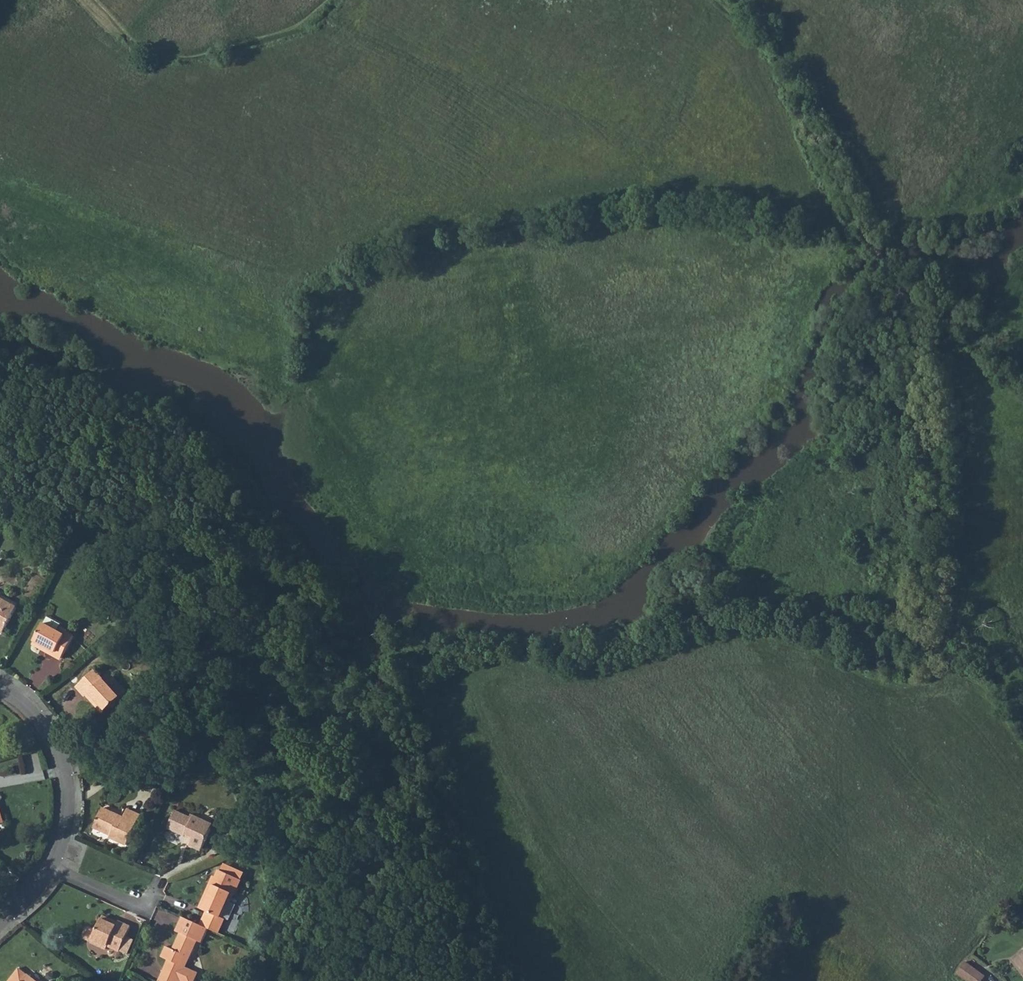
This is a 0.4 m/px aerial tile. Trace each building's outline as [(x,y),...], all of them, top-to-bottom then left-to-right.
[(1,633),(16,607),(0,598),(0,632),(1,633)] [(60,625),(47,617),(44,623),(57,630),(60,625)] [(60,660),(74,636),(66,632),(64,635),(57,630),(44,623),(32,644),(60,660)] [(103,711),(119,697),(95,670),(76,687),(84,696),(85,696),(87,694),(103,711)] [(102,713),(103,711),(87,694),(85,696),(102,713)] [(140,814),(127,808),(124,817),(102,807),(93,828),(103,833),(104,831),(111,834),(110,836),(109,838),(126,846),(140,814)] [(175,809),(167,828),(184,835),(185,834),(192,837),(189,845),(200,850),(211,828),(200,823),(203,818),(194,814),(192,817),(175,809)] [(211,828),(213,823),(203,818),(200,823),(211,828)] [(254,855),(251,847),(241,851),(244,859),(254,855)] [(222,917),(228,920),(235,904),(231,902),(229,901),(232,893),(234,894),(243,872),(222,862),(216,877),(214,876),(200,907),(205,910),(199,925),(207,929),(215,932),(222,917)] [(118,922),(102,915),(101,917),(112,922),(111,924),(116,926),(118,922)] [(95,931),(90,942),(106,949),(107,946),(119,951),(126,935),(130,926),(119,920),(118,922),(116,926),(111,924),(112,922),(101,917),(95,931)] [(181,917),(175,930),(180,932),(172,949),(165,946),(161,956),(167,959),(157,980),(180,980),(181,980),(193,980),(197,971),(186,966),(183,965),(188,956),(190,957),(198,940),(202,942),(207,929),(199,925),(181,917)] [(83,938),(90,942),(95,931),(88,928),(84,929),(81,934),(83,938)] [(119,951),(125,953),(132,938),(126,935),(119,951)] [(1022,976),(1022,951),(1010,962),(1022,976)] [(966,980),(975,968),(966,961),(957,973),(966,980)] [(967,980),(981,980),(985,976),(975,968),(966,980),(967,980)] [(20,969),(15,969),(8,979),(8,980),(36,980),(20,969)]
